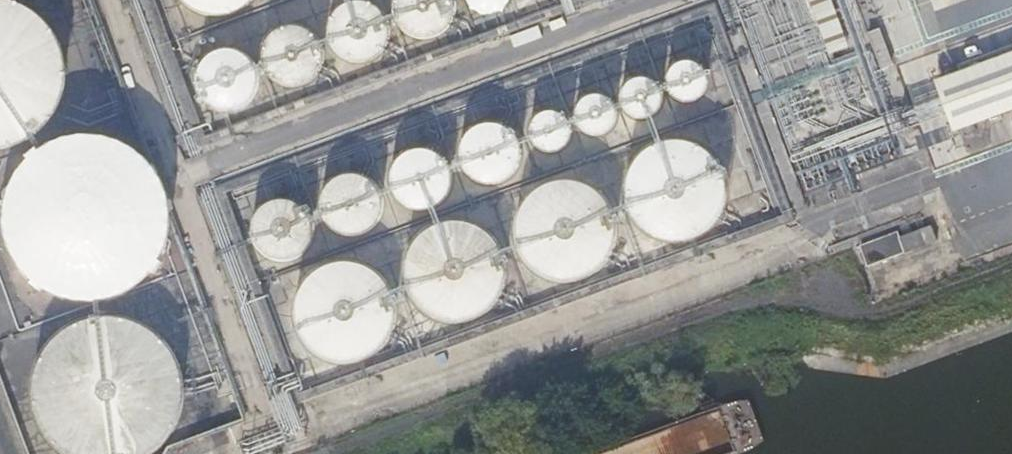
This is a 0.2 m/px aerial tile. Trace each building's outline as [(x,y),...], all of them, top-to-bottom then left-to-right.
[(9,142),(22,137),(32,129),(42,120),(49,109),(55,97),(59,85),(60,71),(59,59),(56,46),(50,34),(43,23),(33,13),(23,6),(11,0),(0,0),(0,145),(9,142)] [(182,3),(188,7),(196,11),(204,13),(212,14),(220,13),(228,11),(235,8),(242,3),(246,0),(179,0),(182,3)] [(341,1),(336,3),(333,7),(328,13),(326,17),(324,22),(324,27),(324,32),(328,42),(334,50),(338,53),(343,55),(353,57),(358,57),(363,55),(368,53),(372,50),(376,47),(379,43),(381,38),(382,33),(383,28),(382,23),(379,13),(376,9),(373,5),(364,0),(343,0),(341,1)] [(390,5),(391,15),(393,19),(396,24),(404,31),(414,34),(419,35),(424,34),(429,33),(434,31),(438,28),(442,24),(445,20),(447,15),(449,10),(449,5),(449,0),(390,0),(390,5)] [(824,52),(844,44),(827,0),(805,0),(824,52)] [(294,25),(288,24),(286,24),(281,25),(276,27),(271,29),(267,33),(262,39),(260,44),(259,49),(258,54),(260,64),(262,69),(265,73),(269,77),(278,82),(283,84),(288,84),(293,84),(298,82),(303,80),(307,77),(311,74),(316,65),(318,60),(318,54),(317,44),(314,40),(311,35),(308,31),(304,28),(299,26),(294,25)] [(228,49),(223,48),(220,48),(215,49),(210,51),(205,54),(199,59),(196,64),(194,68),(192,79),(192,84),(194,89),(196,94),(199,98),(203,102),(207,105),(212,108),(217,109),(222,110),(233,108),(238,106),(242,103),(246,99),(249,95),(251,90),(253,85),(253,79),(252,69),(249,64),(246,60),(242,56),(238,53),(233,50),(228,49)] [(942,80),(960,132),(1011,112),(1011,54),(942,80)] [(689,61),(683,59),(681,59),(674,61),(669,65),(665,69),(664,72),(663,79),(664,85),(667,91),(672,95),(675,97),(682,98),(689,97),(695,94),(699,89),(701,82),(702,79),(701,72),(699,69),(695,64),(689,61)] [(643,77),(636,76),(635,76),(628,77),(623,81),(619,85),(618,88),(617,95),(618,101),(621,107),(624,109),(629,113),(636,114),(643,113),(646,112),(651,108),(654,102),(656,95),(654,88),(651,83),(649,80),(643,77)] [(597,93),(590,92),(589,92),(582,93),(579,95),(575,99),(574,101),(571,108),(571,114),(572,117),(575,123),(580,128),(587,130),(593,130),(600,128),(603,126),(607,121),(609,114),(609,108),(607,102),(603,96),(597,93)] [(552,110),(545,109),(543,109),(537,110),(530,116),(526,121),(525,128),(525,131),(528,138),(532,143),(538,147),(541,148),(548,148),(555,146),(560,141),(562,138),(564,132),(564,125),(562,119),(558,113),(552,110)] [(491,122),(485,121),(483,121),(478,122),(473,124),(468,126),(464,130),(459,136),(457,141),(456,145),(455,150),(457,161),(459,165),(462,170),(466,173),(470,176),(475,179),(485,181),(490,180),(495,179),(500,177),(504,174),(508,170),(511,166),(513,161),(515,151),(514,146),(513,141),(508,132),(500,125),(491,122)] [(96,141),(83,139),(77,140),(63,142),(51,146),(39,153),(29,161),(24,166),(17,177),(11,189),(8,201),(6,214),(8,227),(11,240),(16,252),(24,263),(33,272),(44,280),(55,286),(68,289),(81,291),(94,290),(107,286),(119,281),(130,273),(139,264),(147,253),(153,241),(154,238),(156,229),(158,216),(157,203),(153,190),(148,178),(141,167),(131,158),(120,150),(109,144),(96,141)] [(680,141),(672,140),(668,140),(659,141),(651,144),(643,149),(636,154),(628,165),(624,173),(622,181),(621,190),(622,198),(624,207),(628,215),(633,222),(639,228),(646,233),(654,237),(662,239),(671,240),(679,239),(688,237),(696,234),(703,229),(709,223),(714,215),(718,208),(720,199),(721,191),(721,182),(718,174),(715,166),(710,158),(704,152),(697,147),(689,143),(680,141)] [(420,147),(415,147),(413,147),(408,148),(403,149),(398,152),(392,157),(389,161),(387,166),(385,171),(385,176),(385,181),(389,191),(392,195),(396,199),(404,204),(410,206),(415,206),(420,206),(425,205),(434,200),(438,196),(441,192),(443,187),(444,182),(445,177),(443,167),(441,162),(438,157),(430,151),(425,149),(420,147)] [(352,173),(346,172),(344,172),(339,173),(334,175),(329,177),(325,181),(320,187),(318,191),(316,202),(317,207),(318,212),(320,217),(323,221),(331,227),(336,230),(346,232),(351,231),(356,230),(365,225),(369,221),(372,217),(374,212),(375,207),(376,202),(376,197),(374,192),(369,183),(361,176),(357,174),(352,173)] [(571,182),(562,181),(558,181),(549,183),(541,186),(533,190),(526,195),(523,199),(518,206),(514,214),(512,222),(511,231),(512,239),(514,248),(518,256),(523,263),(529,269),(536,274),(544,278),(552,280),(561,281),(569,280),(578,278),(586,275),(593,270),(599,264),(604,256),(608,249),(610,240),(611,231),(611,223),(609,215),(605,207),(600,200),(594,193),(587,188),(579,184),(571,182)] [(282,199),(277,198),(274,198),(264,201),(260,203),(254,209),(249,217),(247,227),(247,232),(249,237),(251,242),(254,247),(261,253),(266,256),(271,257),(276,257),(281,257),(286,256),(291,254),(295,251),(299,247),(302,243),(304,238),(306,233),(306,228),(305,218),(302,213),(300,209),(296,205),(292,202),(287,200),(282,199)] [(461,224),(452,223),(448,223),(439,225),(431,228),(424,232),(417,237),(409,248),(405,256),(403,264),(402,272),(402,281),(405,289),(408,297),(413,304),(419,310),(426,316),(434,319),(443,322),(451,323),(460,322),(468,320),(476,316),(483,311),(489,305),(494,298),(498,290),(500,282),(501,273),(501,265),(498,256),(495,249),(490,241),(484,235),(477,230),(469,226),(461,224)] [(905,254),(897,233),(858,247),(865,268),(905,254)] [(349,264),(341,263),(337,263),(328,265),(320,268),(312,272),(305,277),(297,288),(294,296),(291,304),(291,313),(291,321),(293,329),(297,337),(302,344),(308,351),(315,356),(323,359),(331,362),(340,362),(348,362),(357,360),(365,356),(372,351),(378,345),(383,338),(387,330),(389,322),(390,313),(389,305),(387,297),(384,289),(379,281),(373,275),(366,270),(358,266),(349,264)] [(104,315),(97,316),(84,318),(72,322),(60,328),(50,337),(45,342),(38,353),(32,364),(29,377),(28,390),(29,402),(32,415),(38,427),(45,438),(54,447),(64,453),(142,453),(151,448),(160,439),(167,429),(173,417),(177,404),(178,391),(177,378),(174,366),(168,354),(161,343),(152,334),(141,326),(129,320),(117,317),(104,315)]
